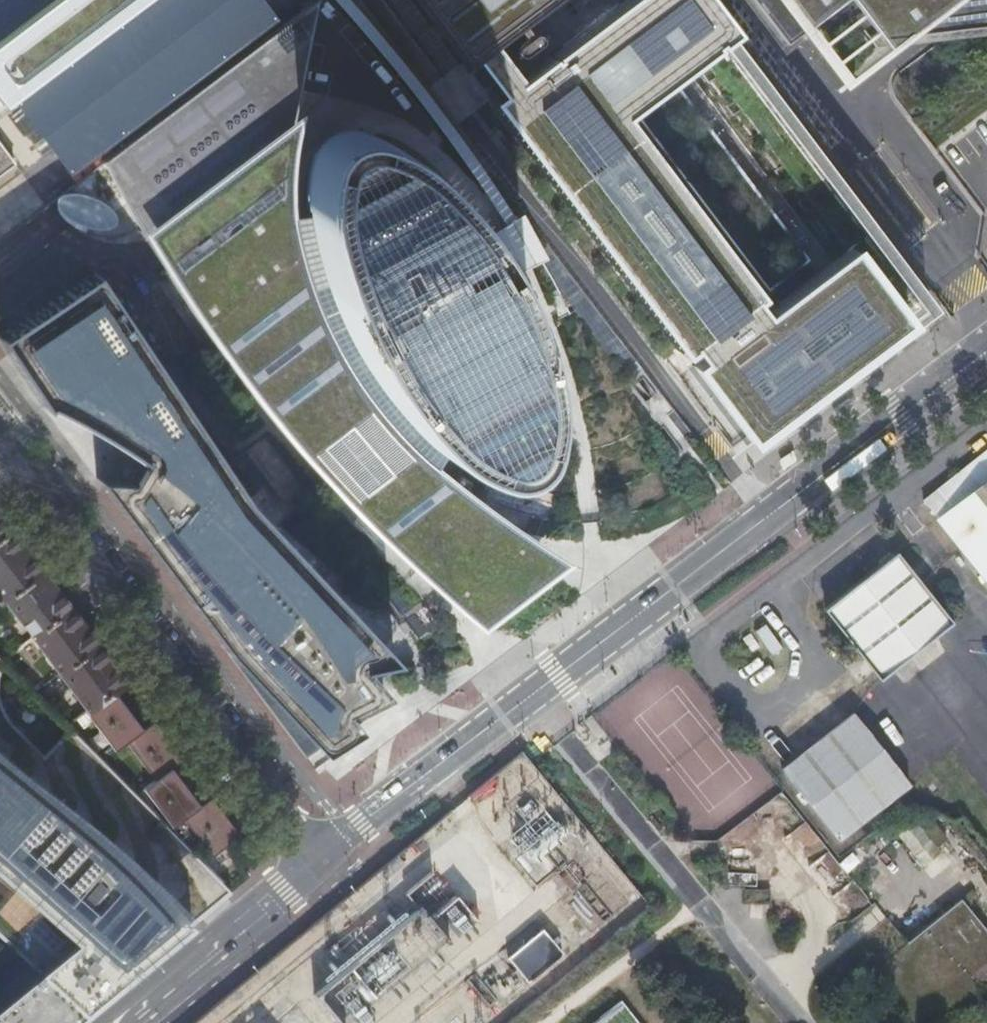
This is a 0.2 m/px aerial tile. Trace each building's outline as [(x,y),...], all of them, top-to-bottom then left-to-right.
[(0,42),(0,98),(10,112),(20,105),(157,0),(55,0),(0,42)] [(20,105),(73,177),(279,20),(264,0),(157,0),(20,105)] [(453,146),(459,153),(487,195),(506,224),(516,218),(491,179),(479,163),(468,146),(456,130),(450,122),(445,114),(433,98),(344,0),(336,0),(380,50),(411,90),(429,113),(447,137),(453,146)] [(519,15),(540,0),(414,0),(460,61),(470,53),(489,39),(504,27),(514,41),(509,45),(508,47),(507,49),(509,52),(510,53),(511,54),(513,54),(514,54),(516,53),(531,43),(533,41),(533,39),(533,36),(531,33),(530,32),(525,32),(523,34),(513,20),(519,15)] [(489,39),(470,53),(479,66),(468,73),(482,93),(494,85),(701,357),(692,365),(748,436),(803,395),(882,336),(906,319),(847,248),(765,312),(755,298),(808,259),(673,77),(736,31),(712,0),(621,0),(520,79),(489,39)] [(846,80),(906,35),(986,25),(986,0),(752,0),(783,41),(805,25),(846,80)] [(290,137),(315,1),(103,160),(117,187),(134,218),(146,240),(158,236),(290,137)] [(384,142),(372,136),(366,133),(361,132),(357,131),(351,130),(347,130),(342,130),(337,131),(332,133),(328,136),(324,138),(320,142),(317,146),(314,150),(312,154),(310,159),(309,164),(307,171),(306,184),(306,199),(307,213),(308,224),(310,233),(313,243),(316,258),(321,272),(326,286),(332,300),(338,314),(344,327),(351,340),(359,353),(367,366),(375,378),(384,391),(393,402),(402,414),(413,425),(420,432),(432,442),(444,451),(446,452),(455,458),(466,463),(473,465),(482,468),(492,469),(502,467),(512,463),(520,455),(525,447),(529,438),(531,428),(532,418),(533,408),(533,398),(531,383),(528,368),(524,349),(518,330),(515,320),(504,292),(499,282),(490,265),(483,252),(477,242),(465,222),(453,206),(440,191),(427,176),(409,159),(397,150),(393,147),(384,142)] [(285,205),(281,206),(282,191),(283,175),(286,156),(290,137),(158,236),(146,240),(159,261),(168,274),(194,316),(226,360),(256,400),(291,443),(315,470),(323,464),(327,468),(333,475),(340,483),(347,490),(354,497),(361,504),(368,511),(372,515),(386,529),(400,543),(441,581),(462,545),(472,530),(482,514),(432,475),(434,471),(425,464),(414,454),(403,443),(393,432),(383,421),(373,410),(364,398),(355,385),(347,373),(339,360),(332,347),(325,334),(319,320),(312,307),(307,293),(302,279),(297,264),(293,250),(291,240),(289,225),(287,215),(285,205)] [(8,163),(8,164),(11,164),(11,163),(11,162),(0,147),(0,169),(8,163)] [(101,200),(91,196),(87,194),(82,193),(77,192),(67,192),(65,193),(60,195),(58,196),(56,201),(57,206),(60,210),(67,217),(75,223),(89,228),(94,229),(99,230),(106,229),(109,229),(113,226),(115,225),(117,220),(116,215),(115,213),(111,207),(107,204),(105,203),(101,200)] [(307,213),(287,215),(289,225),(291,240),(293,250),(297,264),(302,279),(307,293),(312,307),(319,320),(325,334),(332,347),(339,360),(347,373),(355,385),(364,398),(373,410),(383,421),(393,432),(403,443),(414,454),(425,464),(434,471),(446,452),(444,451),(432,442),(420,432),(413,425),(402,414),(393,402),(384,391),(375,378),(367,366),(359,353),(351,340),(344,327),(338,314),(332,300),(326,286),(321,272),(316,258),(313,243),(310,233),(308,224),(307,213)] [(548,259),(524,214),(516,218),(506,224),(497,230),(477,242),(483,252),(490,265),(499,282),(524,270),(548,259)] [(307,758),(319,750),(356,726),(346,713),(365,704),(376,698),(381,695),(361,666),(394,659),(245,499),(93,271),(0,333),(0,343),(43,407),(47,405),(86,425),(137,457),(132,467),(125,477),(124,479),(96,478),(226,651),(307,758)] [(939,520),(986,580),(986,453),(927,501),(941,519),(939,520)] [(125,477),(132,467),(129,466),(127,466),(125,467),(124,469),(123,471),(123,473),(124,476),(125,477)] [(9,532),(0,520),(0,539),(9,532)] [(474,532),(472,530),(462,545),(465,547),(468,547),(472,546),(475,543),(476,540),(476,536),(474,532)] [(40,574),(9,532),(0,539),(0,604),(4,601),(40,574)] [(894,552),(823,609),(881,680),(951,622),(894,552)] [(32,637),(68,610),(40,574),(4,601),(32,637)] [(59,673),(95,647),(68,610),(32,637),(59,673)] [(112,692),(123,684),(95,647),(59,673),(86,711),(112,692)] [(141,730),(112,692),(86,711),(83,713),(113,752),(124,744),(152,781),(141,790),(170,829),(181,820),(209,858),(238,837),(210,799),(198,808),(169,768),(181,760),(152,722),(141,730)] [(376,698),(365,704),(366,706),(370,707),(371,707),(374,706),(375,704),(376,701),(376,699),(376,698)] [(39,972),(0,1004),(0,1022),(72,1022),(81,1016),(83,1014),(131,974),(128,970),(137,961),(141,966),(156,953),(231,891),(92,752),(69,729),(42,756),(9,723),(2,714),(0,709),(0,936),(39,972)] [(853,713),(782,771),(839,840),(910,784),(853,713)] [(520,761),(473,791),(530,882),(560,863),(550,847),(567,836),(520,761)] [(960,899),(868,975),(908,1022),(931,1022),(985,979),(986,982),(986,931),(960,899)] [(563,953),(540,927),(506,955),(528,982),(563,953)] [(141,966),(137,961),(128,970),(131,974),(141,966)] [(620,1001),(593,1022),(638,1022),(620,1001)]
